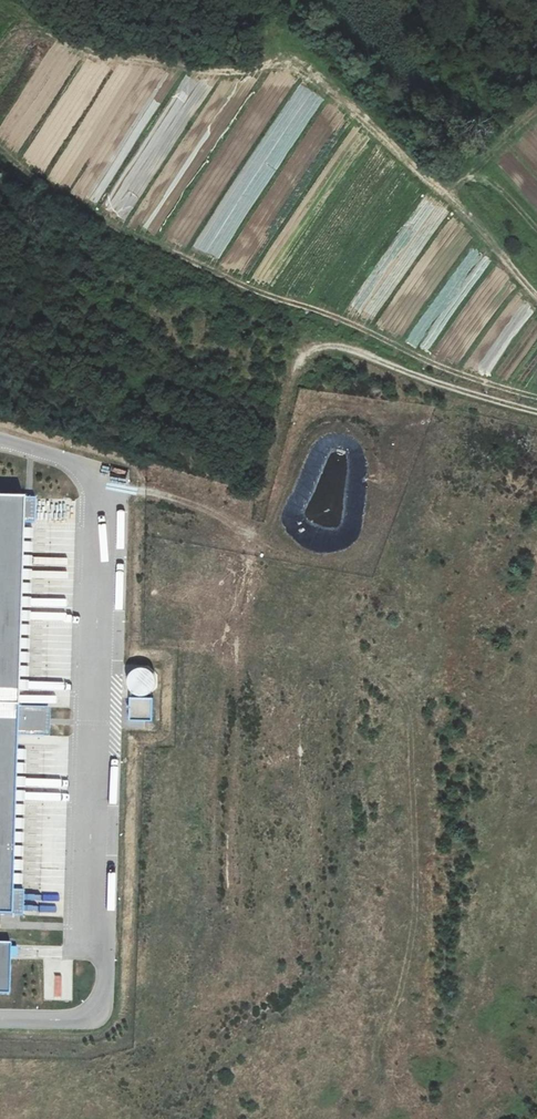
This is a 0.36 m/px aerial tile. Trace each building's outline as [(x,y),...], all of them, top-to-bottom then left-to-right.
[(0,495),(0,914),(10,915),(22,496),(0,495)] [(22,583),(22,594),(30,594),(30,583),(22,583)] [(21,596),(21,620),(30,620),(30,610),(29,610),(29,596),(21,596)] [(19,666),(19,677),(28,677),(28,666),(19,666)] [(154,667),(129,669),(131,695),(156,693),(154,667)] [(129,696),(129,720),(153,720),(153,696),(129,696)] [(10,994),(11,944),(0,944),(0,994),(10,994)]
